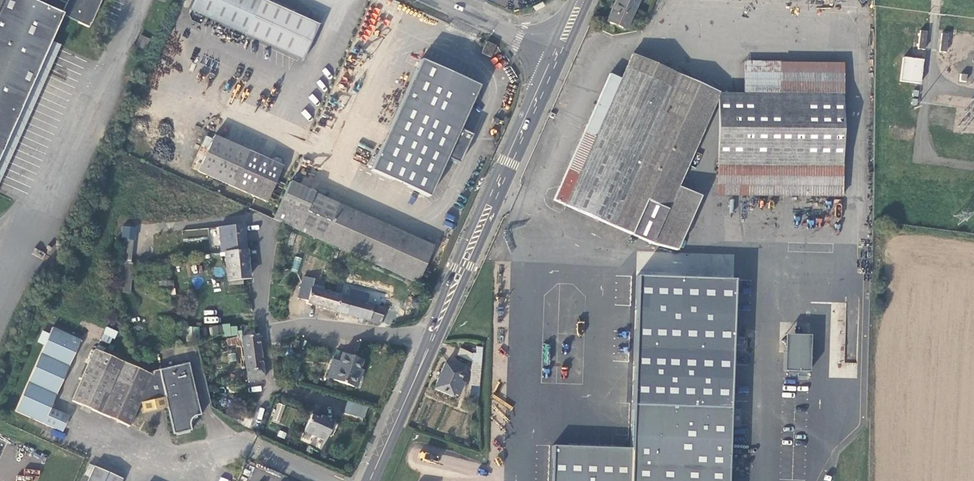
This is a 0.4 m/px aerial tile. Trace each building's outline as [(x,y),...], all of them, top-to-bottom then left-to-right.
[(61,14),(90,26),(101,0),(67,0),(65,4),(57,0),(0,0),(0,152),(61,14)] [(259,0),(191,0),(187,8),(244,34),(259,0)] [(264,0),(259,0),(244,34),(301,59),(317,24),(264,0)] [(640,0),(616,0),(607,20),(627,29),(640,0)] [(918,48),(924,49),(927,31),(920,30),(918,48)] [(939,51),(946,52),(948,34),(942,33),(939,51)] [(145,53),(150,39),(141,34),(134,48),(145,53)] [(491,56),(495,44),(486,40),(482,52),(491,56)] [(717,93),(632,54),(621,77),(612,73),(555,199),(650,242),(677,249),(684,229),(662,221),(678,184),(717,93)] [(900,80),(920,83),(923,60),(903,57),(900,80)] [(428,194),(478,86),(422,60),(372,169),(428,194)] [(739,93),(717,93),(717,195),(842,195),(843,63),(741,62),(739,93)] [(234,186),(248,153),(215,138),(200,171),(234,186)] [(279,167),(269,163),(248,153),(234,186),(267,200),(282,168),(279,167)] [(273,218),(417,283),(434,245),(289,181),(273,218)] [(684,229),(696,194),(678,184),(662,221),(684,229)] [(247,249),(245,225),(219,227),(221,251),(225,251),(247,249)] [(225,251),(228,285),(242,284),(242,278),(249,277),(247,249),(225,251)] [(298,271),(301,258),(295,256),(292,269),(298,271)] [(132,265),(120,264),(118,290),(131,292),(132,265)] [(305,302),(337,312),(341,296),(311,287),(313,277),(304,274),(298,296),(305,299),(305,302)] [(552,480),(727,480),(734,278),(637,275),(631,447),(553,444),(552,480)] [(170,279),(156,281),(157,290),(171,289),(170,279)] [(341,296),(337,312),(381,324),(385,308),(384,307),(367,302),(369,294),(350,289),(347,298),(341,296)] [(367,302),(384,307),(386,299),(369,294),(367,302)] [(224,336),(237,335),(237,325),(210,326),(210,335),(224,334),(224,336)] [(110,344),(117,331),(107,326),(100,339),(110,344)] [(16,412),(55,429),(61,415),(51,411),(83,341),(56,328),(16,412)] [(249,381),(266,378),(260,333),(255,334),(254,331),(242,333),(243,335),(244,343),(249,381)] [(785,333),(785,340),(784,369),(809,370),(810,334),(785,333)] [(243,335),(228,338),(229,345),(244,343),(243,335)] [(472,395),(479,396),(483,345),(478,345),(475,353),(461,348),(458,355),(473,360),(472,395)] [(168,398),(161,370),(153,372),(152,374),(103,354),(103,350),(99,348),(98,352),(93,350),(71,400),(129,426),(139,404),(142,404),(165,399),(168,398)] [(339,362),(331,359),(324,377),(354,387),(360,369),(364,360),(343,352),(339,362)] [(464,369),(444,362),(434,388),(451,395),(453,392),(459,395),(464,382),(460,379),(464,369)] [(187,363),(161,370),(168,398),(165,399),(167,408),(166,408),(174,436),(193,431),(192,424),(190,423),(190,420),(192,418),(193,417),(200,416),(187,363)] [(360,369),(354,387),(358,389),(364,371),(360,369)] [(165,399),(142,404),(146,414),(166,408),(167,408),(165,399)] [(367,406),(346,400),(342,412),(363,418),(367,406)] [(272,420),(279,422),(285,405),(277,403),(272,420)] [(309,417),(301,435),(325,445),(337,417),(323,410),(318,420),(309,417)] [(61,415),(55,429),(61,432),(67,417),(61,415)] [(418,458),(436,464),(438,456),(421,450),(418,458)] [(93,467),(87,480),(120,480),(121,479),(93,467)]
